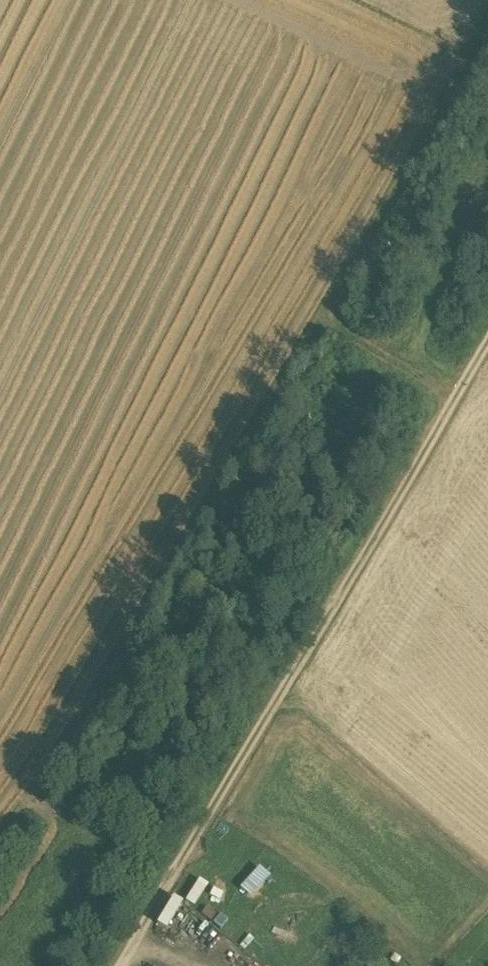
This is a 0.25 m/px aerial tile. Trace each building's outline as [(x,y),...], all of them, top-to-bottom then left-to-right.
[(257,865),(238,886),(250,896),(268,876),(257,865)]
